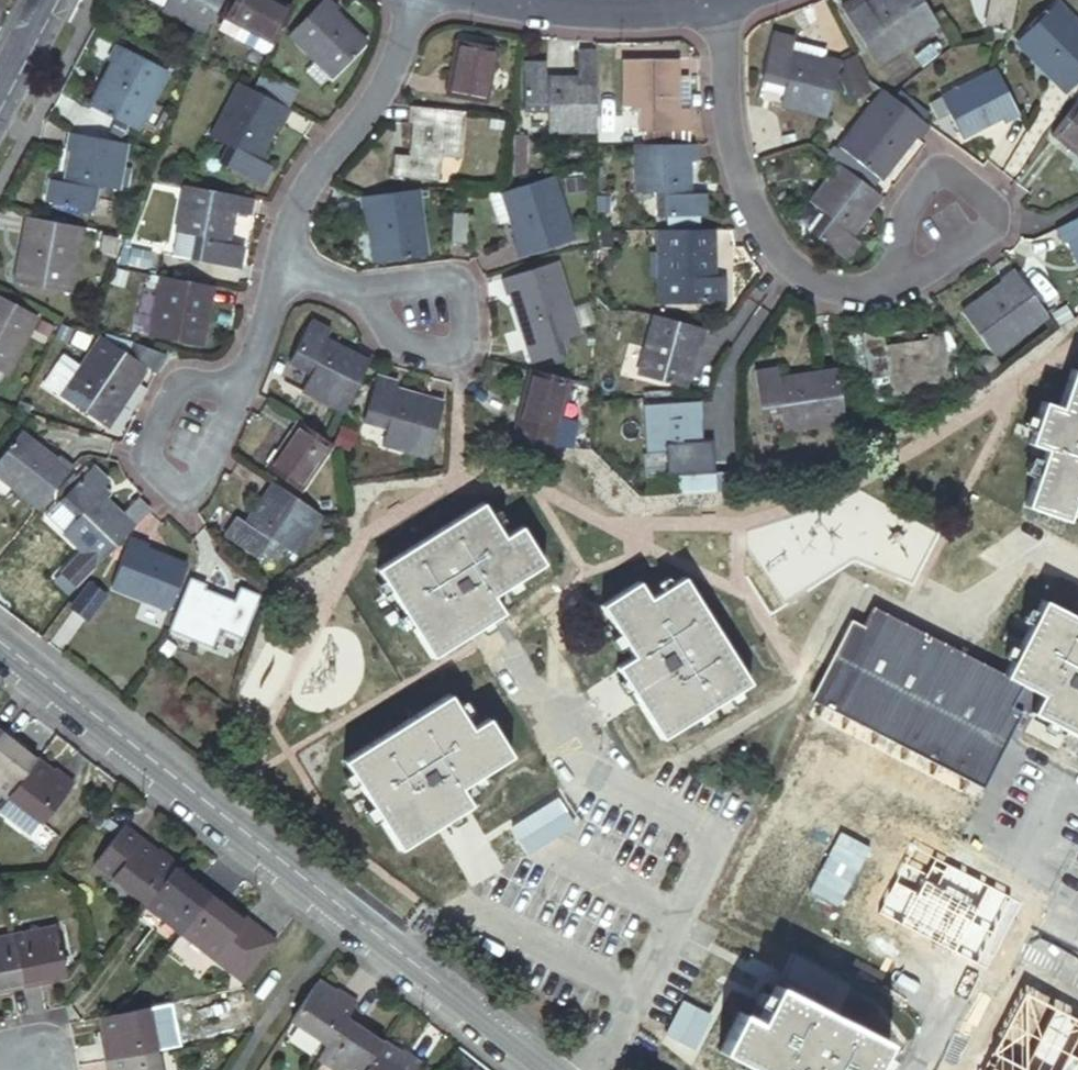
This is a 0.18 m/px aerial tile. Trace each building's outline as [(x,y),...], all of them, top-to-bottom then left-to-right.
[(183,12),(189,0),(160,0),(183,12)] [(207,3),(202,13),(218,21),(218,22),(248,35),(255,32),(258,25),(269,0),(208,0),(207,3)] [(275,7),(315,47),(344,16),(328,0),(282,0),(275,7)] [(842,20),(867,7),(875,22),(914,4),(912,0),(833,0),(842,20)] [(965,7),(987,14),(991,0),(968,0),(965,7)] [(1055,79),(1077,60),(1077,19),(1063,0),(1049,0),(1018,25),(1046,61),(1043,64),(1055,79)] [(753,75),(796,90),(817,32),(799,26),(800,23),(772,12),(773,10),(753,3),(737,46),(759,54),(753,75)] [(427,6),(421,61),(462,66),(469,12),(427,6)] [(493,32),(494,78),(519,78),(520,96),(568,95),(567,18),(547,19),(548,42),(518,42),(518,31),(493,32)] [(95,45),(75,83),(117,106),(146,52),(99,27),(91,42),(95,45)] [(655,101),(654,81),(640,81),(639,45),(644,45),(643,31),(588,34),(589,81),(609,80),(610,103),(655,101)] [(640,81),(654,81),(653,45),(644,45),(639,45),(640,81)] [(1001,95),(971,51),(913,90),(919,99),(925,95),(945,125),(984,99),(987,104),(1001,95)] [(218,129),(209,146),(247,165),(258,145),(249,140),(269,102),(278,107),(285,91),(232,64),(203,121),(218,129)] [(841,116),(826,137),(855,160),(888,118),(893,122),(904,107),(856,69),(828,105),(841,116)] [(381,123),(379,150),(425,154),(428,127),(444,129),(448,82),(391,77),(389,94),(396,94),(393,124),(381,123)] [(1041,132),(1077,162),(1077,109),(1067,101),(1041,132)] [(660,118),(600,120),(602,165),(621,164),(622,190),(668,188),(667,165),(656,166),(654,132),(661,133),(660,118)] [(42,169),(38,189),(81,196),(85,174),(105,177),(113,130),(55,120),(52,135),(57,136),(50,170),(42,169)] [(855,160),(826,137),(817,148),(846,171),(855,160)] [(852,176),(846,171),(817,148),(809,141),(780,178),(795,191),(779,212),(812,238),(826,221),(817,214),(838,187),(842,189),(852,176)] [(486,222),(491,236),(545,218),(525,155),(463,176),(473,205),(487,200),(493,220),(486,222)] [(187,224),(184,243),(224,249),(227,230),(218,229),(224,195),(230,196),(232,181),(177,172),(169,221),(187,224)] [(363,189),(362,235),(404,236),(405,174),(358,173),(357,189),(363,189)] [(0,257),(0,270),(46,279),(59,213),(5,203),(3,216),(8,217),(0,257)] [(681,205),(621,206),(622,255),(640,254),(641,280),(687,279),(687,254),(676,253),(675,223),(681,222),(681,205)] [(1077,283),(1077,205),(1042,227),(1077,283)] [(487,283),(509,335),(535,323),(526,302),(546,293),(526,247),(475,269),(482,285),(487,283)] [(988,278),(952,303),(980,344),(1033,309),(1001,262),(985,272),(988,278)] [(132,317),(176,325),(183,286),(187,287),(190,274),(141,266),(132,317)] [(183,286),(176,325),(184,326),(190,288),(187,287),(183,286)] [(679,312),(633,295),(611,348),(658,367),(679,312)] [(22,313),(0,300),(0,351),(22,313)] [(298,375),(291,391),(330,408),(353,356),(338,349),(336,355),(308,343),(314,329),(295,321),(275,365),(298,375)] [(51,395),(78,412),(108,363),(113,366),(119,356),(127,360),(138,342),(105,329),(97,342),(71,326),(47,365),(35,385),(51,395)] [(883,394),(942,389),(939,334),(920,334),(919,340),(882,342),(880,329),(860,331),(863,377),(882,376),(883,394)] [(1012,483),(1049,501),(1058,482),(1077,492),(1077,354),(1075,352),(1056,392),(1039,384),(1022,420),(1039,428),(1012,483)] [(777,423),(832,419),(826,355),(810,356),(810,361),(765,366),(765,361),(748,362),(752,404),(775,402),(777,423)] [(535,423),(531,437),(550,441),(560,411),(541,405),(552,371),(512,359),(495,410),(535,423)] [(78,412),(83,415),(113,366),(108,363),(78,412)] [(364,367),(353,411),(377,416),(373,437),(413,446),(425,391),(410,387),(409,392),(382,386),(385,372),(364,367)] [(675,458),(709,456),(708,430),(694,429),(693,399),(698,399),(698,385),(644,387),(645,435),(661,434),(663,458),(675,458)] [(294,416),(263,464),(293,483),(323,435),(294,416)] [(0,462),(0,486),(32,511),(63,471),(50,461),(46,466),(15,443),(0,462)] [(709,482),(709,456),(675,458),(676,484),(709,482)] [(95,493),(103,485),(92,474),(60,504),(74,519),(63,530),(80,548),(58,569),(72,582),(93,561),(143,512),(133,502),(118,517),(100,499),(95,493)] [(230,518),(219,536),(257,562),(270,543),(286,553),(312,513),(263,481),(253,498),(257,500),(241,525),(230,518)] [(108,492),(103,485),(95,493),(100,499),(108,492)] [(478,496),(377,565),(436,649),(503,602),(492,585),(538,553),(515,520),(502,529),(478,496)] [(126,537),(107,583),(161,605),(178,564),(137,547),(139,541),(126,537)] [(623,659),(667,726),(752,669),(684,568),(651,590),(640,573),(605,597),(639,649),(623,659)] [(184,576),(162,630),(208,647),(214,630),(237,639),(253,596),(235,588),(230,600),(198,587),(200,582),(184,576)] [(82,579),(66,606),(81,615),(97,588),(82,579)] [(1009,717),(1014,706),(1036,717),(1043,721),(1076,735),(1067,751),(1077,756),(1077,619),(1047,603),(1010,677),(1016,680),(1000,712),(1009,717)] [(891,953),(1009,717),(1000,712),(1016,680),(1010,677),(875,611),(866,627),(852,620),(818,687),(822,690),(817,701),(828,706),(722,919),(770,942),(774,944),(791,908),(889,955),(891,953)] [(454,694),(342,764),(399,849),(476,801),(464,781),(514,749),(492,714),(474,726),(454,694)] [(6,729),(0,737),(0,788),(11,797),(39,761),(28,752),(26,751),(21,747),(24,743),(6,729)] [(55,773),(39,761),(11,797),(38,818),(44,822),(74,782),(59,769),(55,773)] [(38,818),(11,797),(4,807),(31,828),(38,818)] [(176,866),(179,862),(164,849),(160,854),(124,825),(95,862),(148,903),(176,866)] [(186,932),(218,890),(197,875),(194,879),(189,876),(176,866),(148,903),(186,932)] [(247,980),(268,953),(270,951),(279,938),(251,917),(248,922),(235,912),(230,908),(233,902),(218,890),(186,932),(247,980)] [(238,907),(233,902),(230,908),(235,912),(238,907)] [(15,933),(25,988),(48,984),(47,977),(52,976),(67,974),(57,926),(15,933)] [(25,988),(15,933),(0,936),(0,986),(2,986),(3,993),(25,988)] [(769,965),(836,998),(846,979),(778,946),(769,965)] [(293,1020),(329,1045),(331,1040),(351,1011),(359,999),(341,987),(338,993),(319,981),(293,1020)] [(888,1045),(779,990),(761,1026),(744,1018),(726,1052),(762,1069),(875,1069),(888,1045)] [(126,1012),(106,1015),(110,1037),(103,1039),(108,1061),(162,1050),(153,1005),(126,1012)] [(344,1069),(367,1069),(385,1042),(374,1034),(368,1030),(373,1023),(351,1011),(331,1040),(329,1045),(322,1055),(344,1069)] [(368,1030),(374,1034),(378,1028),(373,1023),(368,1030)] [(367,1069),(417,1069),(419,1067),(425,1060),(407,1048),(403,1054),(385,1042),(367,1069)] [(162,1050),(108,1061),(110,1069),(166,1069),(162,1050)] [(457,1066),(462,1069),(480,1069),(481,1068),(465,1056),(457,1066)]
